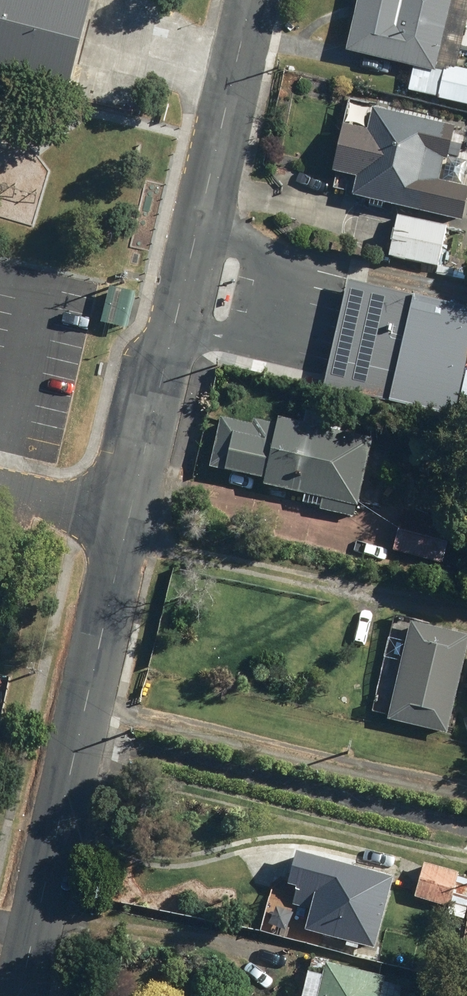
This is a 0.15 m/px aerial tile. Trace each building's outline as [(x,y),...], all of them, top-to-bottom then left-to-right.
[(62,88),(84,0),(0,0),(0,73),(62,88)] [(466,102),(466,67),(437,61),(450,0),(356,0),(345,48),(414,64),(408,88),(466,102)] [(328,178),(438,203),(445,171),(415,164),(419,142),(423,143),(431,109),(349,91),(328,178)] [(389,254),(437,264),(446,223),(398,212),(389,254)] [(343,388),(368,282),(350,278),(325,384),(343,388)] [(455,414),(466,364),(466,305),(368,282),(343,388),(455,414)] [(108,290),(100,325),(125,331),(134,296),(108,290)] [(322,506),(356,513),(372,437),(277,416),(276,422),(253,417),(252,422),(220,416),(209,464),(265,477),(264,483),(324,496),(322,506)] [(393,548),(442,561),(453,521),(404,508),(393,548)] [(447,732),(466,645),(466,633),(410,620),(387,717),(447,732)] [(305,929),(375,948),(394,876),(297,849),(287,883),(298,886),(293,904),(310,909),(305,929)] [(415,896),(450,906),(460,871),(424,862),(415,896)] [(386,975),(326,960),(317,995),(381,995),(386,975)]
